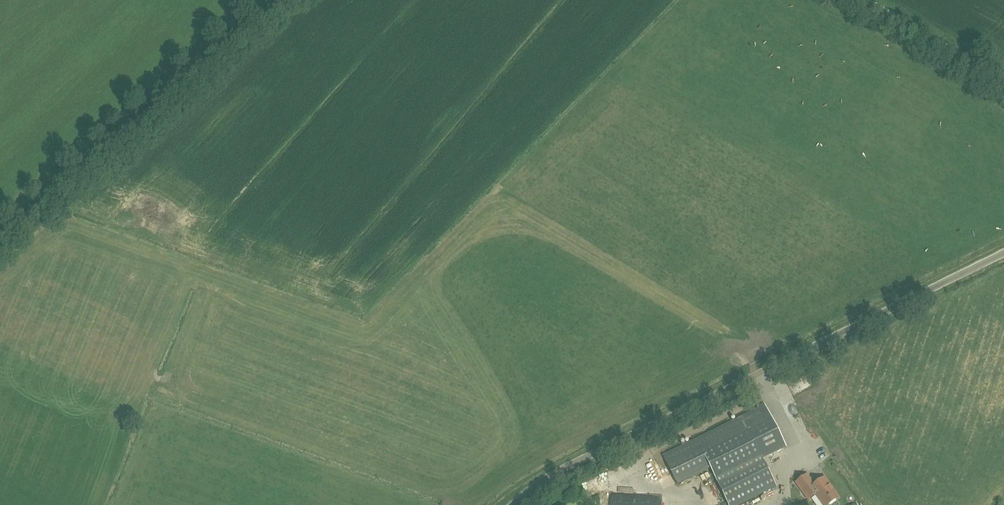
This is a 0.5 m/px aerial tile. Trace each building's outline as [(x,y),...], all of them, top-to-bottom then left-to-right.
[(675,485),(771,435),(758,409),(662,459),(675,485)] [(714,478),(728,504),(742,504),(776,487),(759,455),(714,478)] [(808,499),(815,494),(823,504),(827,504),(838,497),(824,478),(814,485),(807,475),(796,483),(808,499)]
